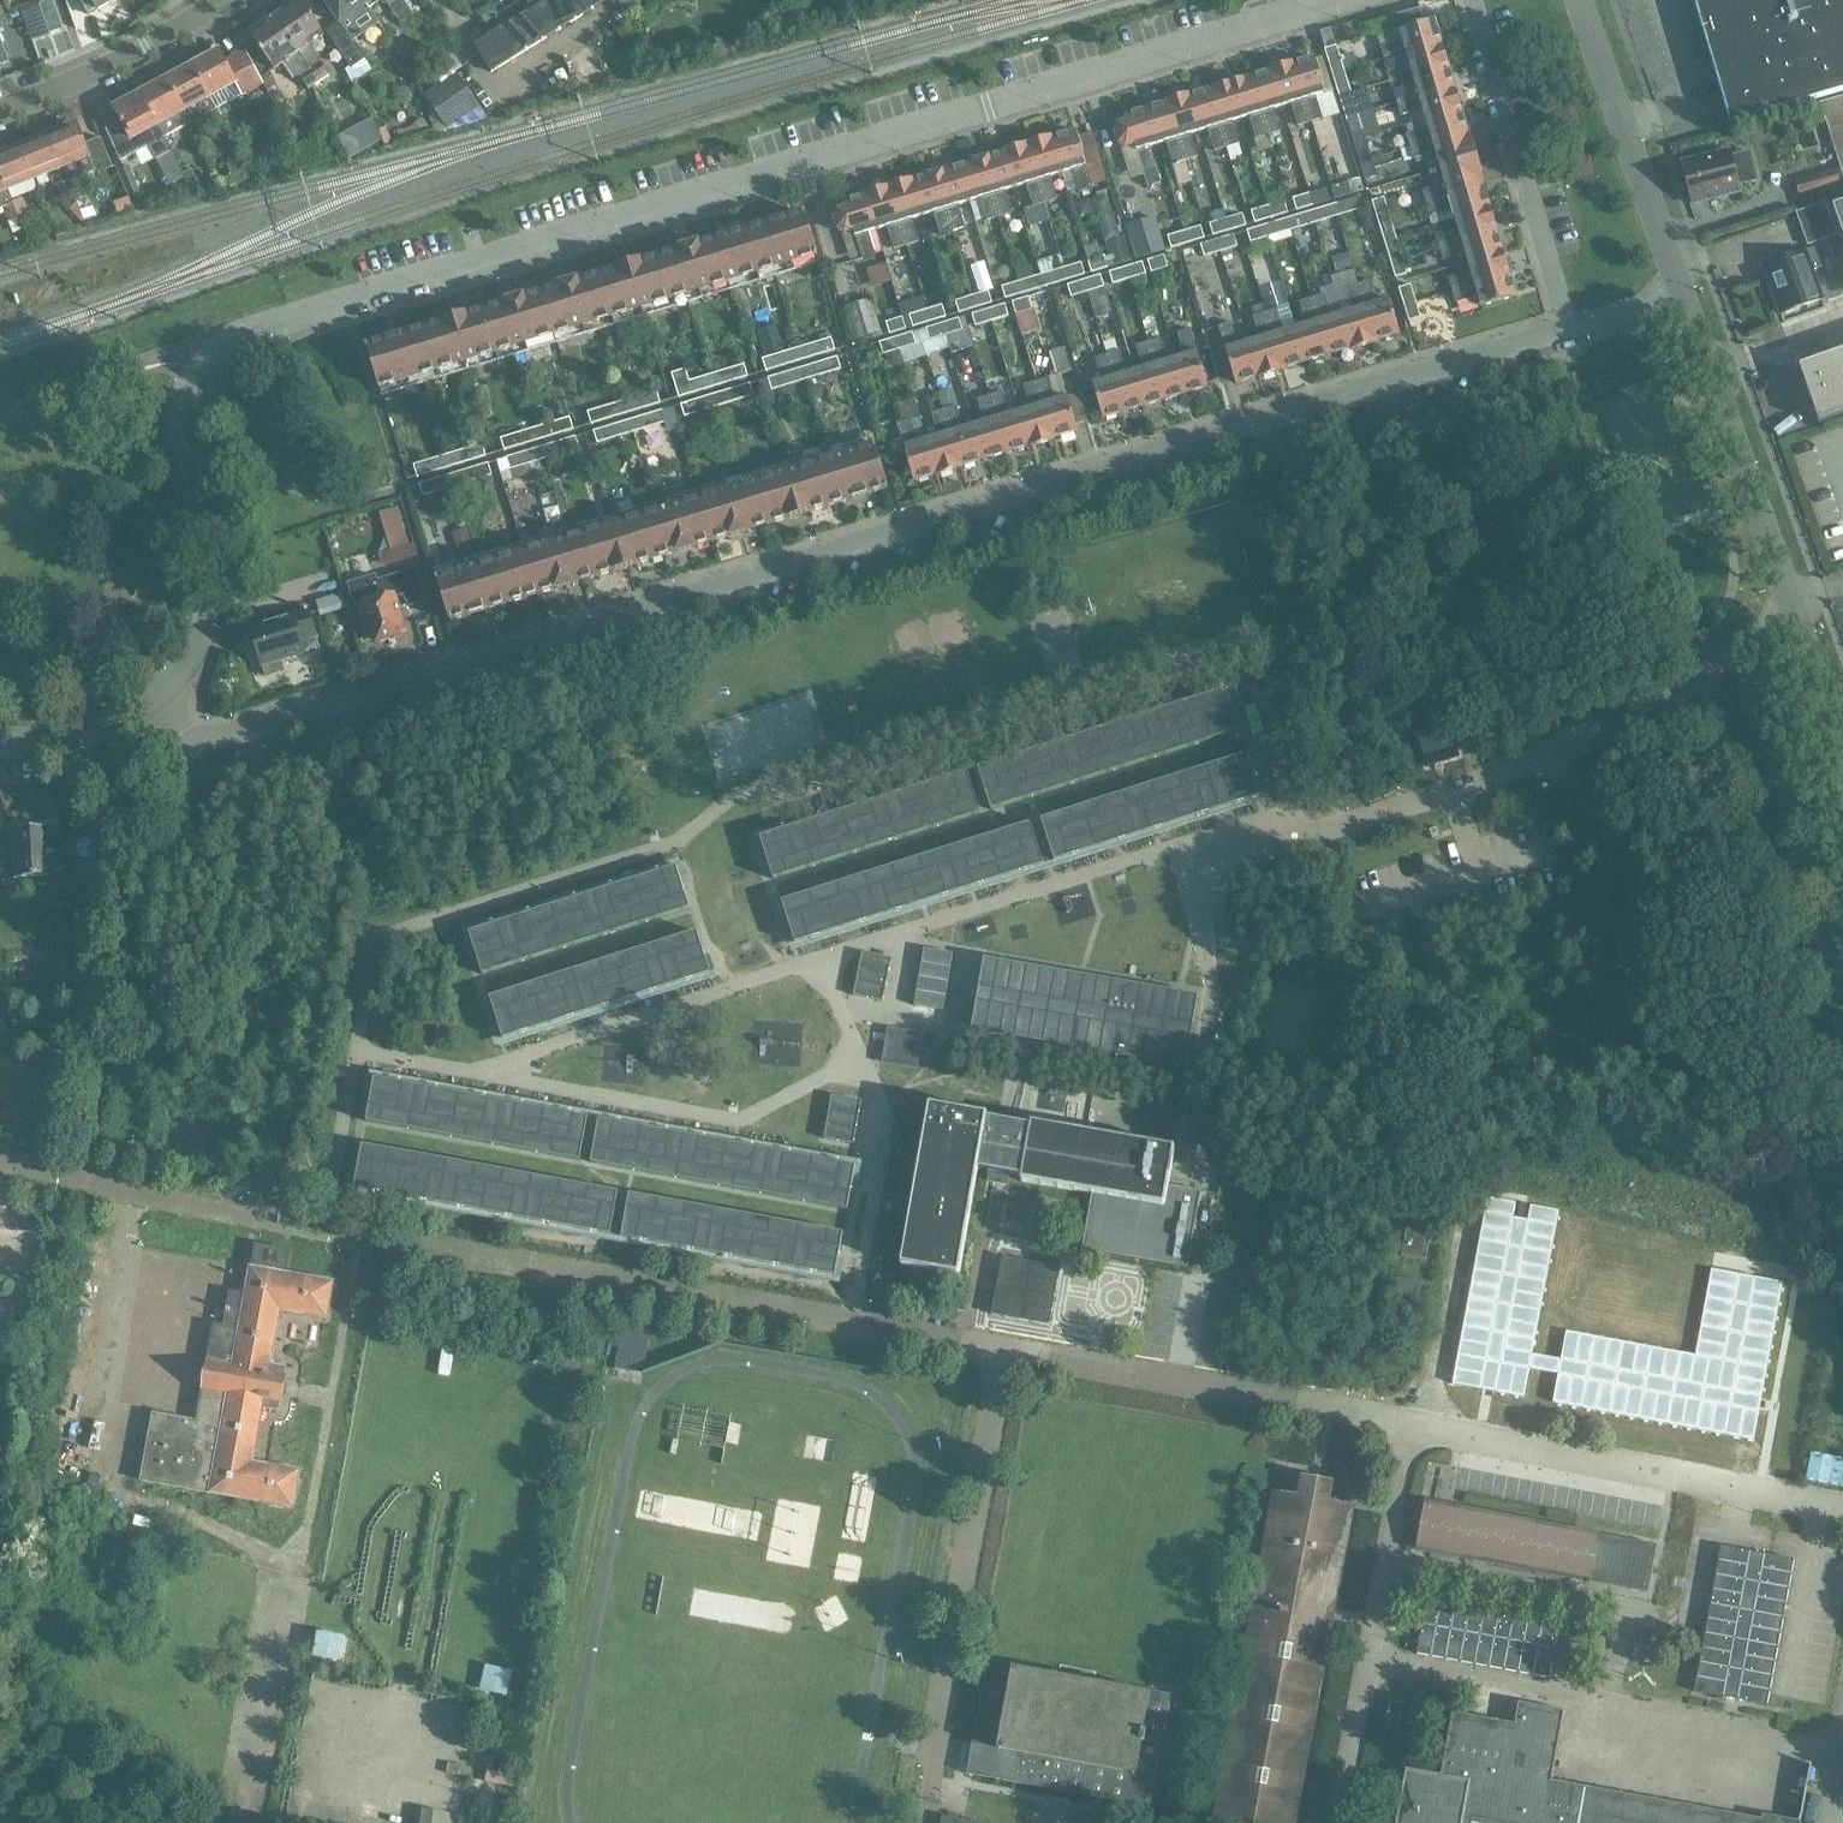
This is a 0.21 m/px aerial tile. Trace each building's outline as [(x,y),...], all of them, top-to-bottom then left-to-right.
[(64,30),(54,0),(52,0),(39,5),(50,35),(64,30)] [(89,16),(100,11),(99,10),(117,0),(80,0),(89,16)] [(339,22),(326,31),(352,69),(353,68),(360,79),(373,70),(366,59),(367,58),(354,40),(379,23),(370,10),(363,0),(324,0),(339,22)] [(370,10),(383,0),(363,0),(370,10)] [(402,24),(418,13),(409,0),(385,0),(402,24)] [(576,0),(549,0),(522,17),(538,44),(585,15),(576,0)] [(585,15),(608,0),(576,0),(585,15)] [(626,12),(646,0),(619,0),(626,12)] [(1842,91),(1842,0),(1694,0),(1730,124),(1842,91)] [(311,45),(325,36),(301,1),(298,3),(293,1),(287,5),(287,10),(276,17),(319,83),(331,76),(321,62),(322,61),(311,45)] [(309,90),(319,83),(276,17),(265,24),(261,22),(254,27),(255,32),(251,34),(274,69),(286,61),(297,78),(300,76),(309,90)] [(538,44),(522,17),(500,31),(516,57),(538,44)] [(1384,61),(1442,45),(1435,21),(1399,31),(1402,41),(1380,47),(1384,61)] [(1327,58),(1340,54),(1332,29),(1320,33),(1327,58)] [(516,57),(500,31),(475,46),(491,73),(516,57)] [(10,64),(0,34),(0,67),(10,64)] [(1413,78),(1448,68),(1442,45),(1384,61),(1388,73),(1409,66),(1413,78)] [(217,110),(265,85),(261,78),(246,49),(224,61),(220,52),(207,59),(206,56),(194,62),(195,65),(193,66),(217,110)] [(1333,77),(1345,73),(1340,54),(1327,58),(1333,77)] [(1292,63),(1310,123),(1311,122),(1314,134),(1329,129),(1325,118),(1323,119),(1315,95),(1333,90),(1323,58),(1314,60),(1314,59),(1294,65),(1294,63),(1292,63)] [(1310,123),(1292,63),(1270,70),(1270,72),(1281,106),(1290,103),(1298,126),(1310,123)] [(191,124),(217,110),(193,66),(181,73),(179,70),(167,77),(169,79),(167,80),(191,124)] [(1397,105),(1454,88),(1448,68),(1413,78),(1415,85),(1393,91),(1397,105)] [(261,78),(265,85),(267,88),(276,81),(270,72),(261,78)] [(1281,106),(1270,72),(1250,79),(1267,136),(1281,132),(1273,108),(1281,106)] [(427,107),(435,135),(479,122),(472,113),(480,108),(458,73),(425,95),(430,106),(427,107)] [(1345,73),(1333,77),(1340,99),(1353,96),(1345,73)] [(1267,136),(1250,79),(1230,85),(1240,118),(1249,116),(1256,139),(1267,136)] [(165,138),(191,124),(167,80),(155,87),(153,84),(142,90),(143,93),(141,94),(165,138)] [(1240,118),(1230,85),(1210,91),(1227,148),(1239,144),(1232,121),(1240,118)] [(1425,120),(1461,110),(1454,88),(1397,105),(1400,116),(1422,110),(1425,120)] [(1227,148),(1210,91),(1189,97),(1199,131),(1207,128),(1214,152),(1227,148)] [(165,138),(141,94),(129,100),(128,97),(115,104),(117,107),(114,108),(122,122),(107,130),(121,161),(149,146),(170,186),(184,178),(185,178),(183,174),(165,138)] [(1199,131),(1189,97),(1189,96),(1167,103),(1168,104),(1185,160),(1198,157),(1191,133),(1199,131)] [(1353,96),(1340,99),(1346,120),(1358,116),(1357,111),(1367,108),(1364,98),(1354,101),(1353,96)] [(1820,103),(1842,177),(1842,96),(1820,103)] [(1146,110),(1156,144),(1166,141),(1173,164),(1172,164),(1179,187),(1192,183),(1185,160),(1168,104),(1146,110)] [(1149,146),(1156,144),(1146,110),(1126,117),(1128,123),(1119,126),(1115,132),(1120,145),(1126,149),(1136,146),(1148,186),(1160,182),(1149,146)] [(1410,149),(1467,132),(1461,110),(1425,120),(1428,128),(1406,135),(1410,149)] [(1389,112),(1361,117),(1363,126),(1391,121),(1389,112)] [(1358,116),(1346,120),(1353,142),(1365,138),(1358,116)] [(423,119),(409,130),(416,139),(430,129),(423,119)] [(101,138),(85,144),(77,126),(63,131),(62,128),(51,132),(53,136),(49,137),(68,183),(95,171),(99,173),(113,168),(101,138)] [(1467,132),(1410,149),(1413,160),(1435,153),(1442,176),(1458,171),(1457,165),(1467,163),(1465,157),(1475,154),(1470,135),(1468,136),(1467,132)] [(1052,140),(1062,173),(1071,170),(1077,188),(1090,184),(1085,166),(1101,161),(1096,144),(1079,148),(1075,133),(1052,140)] [(22,148),(35,179),(48,173),(54,188),(57,187),(62,202),(73,197),(67,183),(68,183),(49,137),(22,148)] [(1365,138),(1353,142),(1360,163),(1372,160),(1365,138)] [(1062,173),(1052,140),(1052,139),(1029,146),(1046,203),(1058,200),(1051,176),(1062,173)] [(1046,203),(1029,146),(1006,153),(1016,187),(1026,184),(1033,207),(1046,203)] [(35,179),(22,148),(9,153),(7,149),(0,152),(0,172),(7,190),(35,179)] [(1740,191),(1739,186),(1758,181),(1750,151),(1731,156),(1730,151),(1680,164),(1691,204),(1740,191)] [(1016,187),(1006,153),(984,160),(1001,217),(1012,213),(1004,190),(1016,187)] [(1346,157),(1344,153),(1322,160),(1329,183),(1330,183),(1336,200),(1361,192),(1363,186),(1353,155),(1346,157)] [(1426,206),(1484,189),(1482,182),(1483,182),(1475,154),(1465,157),(1467,163),(1457,165),(1458,171),(1442,176),(1444,185),(1422,191),(1426,206)] [(1001,217),(984,160),(961,167),(971,201),(980,198),(987,221),(1001,217)] [(1372,160),(1360,163),(1370,197),(1385,193),(1383,186),(1380,187),(1372,160)] [(1414,165),(1386,175),(1390,189),(1419,179),(1414,165)] [(971,201),(961,167),(937,174),(955,231),(966,228),(959,204),(971,201)] [(253,186),(268,181),(264,168),(249,173),(253,186)] [(185,178),(184,178),(193,197),(203,192),(192,170),(183,174),(185,178)] [(1799,197),(1840,184),(1836,170),(1795,183),(1799,197)] [(7,190),(0,172),(0,211),(3,209),(9,223),(19,219),(14,205),(13,202),(7,190)] [(955,231),(937,174),(914,181),(925,215),(922,216),(929,239),(955,231)] [(925,215),(914,181),(893,188),(910,245),(919,242),(912,219),(922,216),(925,215)] [(910,245),(893,188),(866,196),(876,230),(887,226),(894,250),(910,245)] [(1311,193),(1315,205),(1330,201),(1326,189),(1311,193)] [(1455,221),(1490,210),(1484,189),(1426,206),(1430,216),(1452,210),(1455,221)] [(1315,205),(1311,193),(1293,199),(1297,211),(1315,205)] [(1385,193),(1370,197),(1377,220),(1390,216),(1384,200),(1387,199),(1385,193)] [(876,230),(866,196),(845,203),(847,209),(838,212),(835,218),(838,231),(846,235),(855,232),(863,259),(875,256),(868,232),(876,230)] [(14,205),(19,219),(22,228),(33,223),(23,198),(13,202),(14,205)] [(114,204),(119,217),(135,211),(130,198),(114,204)] [(1334,205),(1337,217),(1362,210),(1358,198),(1334,205)] [(1699,221),(1752,216),(1750,199),(1698,204),(1699,221)] [(1267,207),(1271,219),(1288,213),(1284,201),(1267,207)] [(1826,239),(1834,261),(1842,258),(1842,252),(1825,202),(1796,213),(1808,246),(1826,239)] [(1223,208),(1230,231),(1246,226),(1243,214),(1239,215),(1236,204),(1223,208)] [(1833,208),(1842,237),(1842,204),(1833,208)] [(1310,212),(1314,224),(1337,217),(1334,205),(1310,212)] [(1271,219),(1267,207),(1251,212),(1255,223),(1271,219)] [(1230,231),(1223,208),(1222,208),(1225,219),(1209,224),(1213,236),(1230,231)] [(1439,249),(1497,232),(1490,210),(1455,221),(1457,228),(1435,235),(1439,249)] [(1287,219),(1291,231),(1314,224),(1310,212),(1287,219)] [(717,240),(730,284),(818,257),(805,213),(717,240)] [(1390,216),(1377,220),(1384,241),(1396,238),(1390,216)] [(1126,226),(1137,261),(1166,252),(1155,217),(1126,226)] [(1264,226),(1270,244),(1293,237),(1291,231),(1287,219),(1264,226)] [(1403,226),(1405,241),(1430,238),(1429,223),(1403,226)] [(1270,244),(1264,226),(1247,231),(1251,243),(1267,238),(1269,244),(1270,244)] [(1183,232),(1187,244),(1205,239),(1201,227),(1183,232)] [(62,228),(55,229),(56,237),(63,235),(62,228)] [(1187,244),(1183,232),(1168,237),(1171,249),(1187,244)] [(1468,264),(1503,254),(1497,232),(1439,249),(1443,260),(1465,254),(1468,264)] [(1218,240),(1223,257),(1236,253),(1235,249),(1238,248),(1234,235),(1218,240)] [(1106,243),(1109,251),(1113,266),(1132,260),(1124,237),(1106,243)] [(1043,275),(1047,287),(1070,280),(1066,267),(1065,268),(1056,238),(1045,241),(1055,271),(1043,275)] [(1396,238),(1384,241),(1391,263),(1403,260),(1396,238)] [(730,284),(717,240),(630,266),(643,310),(730,284)] [(1223,257),(1218,240),(1200,245),(1204,257),(1221,252),(1223,257)] [(1814,248),(1805,251),(1763,266),(1774,295),(1773,295),(1778,310),(1779,310),(1780,314),(1785,313),(1785,314),(1800,308),(1800,307),(1822,299),(1812,271),(1821,267),(1814,248)] [(1452,293),(1510,276),(1503,254),(1468,264),(1470,272),(1448,278),(1452,293)] [(1088,262),(1091,273),(1108,268),(1104,256),(1088,262)] [(1164,256),(1148,261),(1151,273),(1168,268),(1164,256)] [(1403,260),(1391,263),(1396,278),(1408,275),(1403,260)] [(1066,267),(1070,280),(1085,275),(1082,263),(1066,267)] [(1142,263),(1126,268),(1130,280),(1146,275),(1142,263)] [(1358,284),(1375,341),(1399,334),(1389,299),(1375,303),(1364,265),(1353,268),(1358,284)] [(643,310),(630,266),(617,270),(617,271),(579,282),(578,282),(542,293),(555,337),(643,310)] [(1113,285),(1130,280),(1126,268),(1109,273),(1113,285)] [(1021,281),(1024,293),(1047,287),(1043,275),(1021,281)] [(1090,279),(1093,291),(1104,288),(1100,275),(1090,279)] [(1510,276),(1452,293),(1455,304),(1477,297),(1480,307),(1516,297),(1510,276)] [(1093,291),(1090,279),(1067,286),(1071,297),(1074,297),(1076,304),(1089,300),(1087,293),(1093,291)] [(1024,293),(1021,281),(1002,287),(1006,299),(1024,293)] [(1375,341),(1358,284),(1346,288),(1352,310),(1341,313),(1352,349),(1375,341)] [(1404,307),(1417,303),(1411,285),(1399,289),(1404,307)] [(974,296),(978,308),(992,303),(989,291),(974,296)] [(555,337),(542,293),(454,320),(467,364),(555,337)] [(1265,312),(1283,370),(1306,363),(1295,327),(1289,305),(1277,309),(1272,294),(1264,296),(1269,311),(1265,312)] [(1352,349),(1341,313),(1331,317),(1324,295),(1312,298),(1329,356),(1352,349)] [(978,308),(974,296),(955,302),(959,313),(978,308)] [(1029,298),(1012,303),(1021,334),(1038,328),(1029,298)] [(1329,356),(1312,298),(1299,302),(1306,324),(1295,327),(1306,363),(1329,356)] [(854,345),(883,336),(872,300),(843,308),(854,345)] [(899,303),(882,308),(889,335),(906,330),(899,303)] [(1417,303),(1404,307),(1409,322),(1421,318),(1417,303)] [(930,309),(934,321),(946,317),(943,305),(930,309)] [(1005,305),(989,310),(993,322),(1009,317),(1005,305)] [(934,321),(930,309),(909,316),(913,328),(934,321)] [(976,327),(993,322),(989,310),(972,315),(976,327)] [(1283,370),(1265,312),(1253,316),(1260,338),(1249,342),(1260,377),(1283,370)] [(943,324),(946,336),(963,331),(959,319),(943,324)] [(467,364),(454,320),(366,347),(379,390),(467,364)] [(1260,377),(1249,342),(1239,345),(1232,323),(1218,327),(1236,384),(1260,377)] [(946,336),(943,324),(926,329),(930,341),(946,336)] [(1170,359),(1181,396),(1208,387),(1191,330),(1177,334),(1184,355),(1170,359)] [(896,338),(900,350),(916,345),(912,333),(896,338)] [(832,338),(818,342),(822,355),(836,350),(832,338)] [(900,350),(896,338),(879,343),(883,355),(900,350)] [(1181,396),(1170,359),(1168,360),(1161,338),(1136,346),(1142,368),(1144,367),(1156,403),(1181,396)] [(805,346),(808,359),(822,355),(818,342),(805,346)] [(791,351),(795,363),(808,359),(805,346),(791,351)] [(1058,374),(1071,370),(1065,349),(1051,353),(1058,374)] [(777,355),(781,367),(795,363),(791,351),(777,355)] [(1144,367),(1142,368),(1126,372),(1120,351),(1112,353),(1130,411),(1156,403),(1144,367)] [(1818,423),(1842,414),(1842,351),(1799,366),(1799,364),(1797,365),(1818,423)] [(1130,411),(1112,353),(1095,359),(1101,380),(1092,383),(1103,419),(1130,411)] [(767,372),(781,367),(777,355),(763,359),(767,372)] [(838,357),(824,361),(828,374),(842,369),(838,357)] [(810,365),(814,378),(828,374),(824,361),(810,365)] [(744,364),(730,368),(734,381),(748,377),(744,364)] [(796,370),(800,382),(814,378),(810,365),(796,370)] [(716,373),(720,385),(734,381),(730,368),(716,373)] [(783,374),(786,386),(800,382),(796,370),(783,374)] [(703,377),(706,389),(720,385),(716,373),(703,377)] [(773,391),(786,386),(783,374),(769,378),(773,391)] [(1036,382),(1054,439),(1078,432),(1076,425),(1088,422),(1079,393),(1067,396),(1060,375),(1036,382)] [(689,381),(693,394),(706,389),(703,377),(689,381)] [(679,398),(693,394),(689,381),(675,385),(679,398)] [(1020,411),(1031,446),(1054,439),(1036,382),(1024,386),(1030,408),(1020,411)] [(750,383),(736,388),(740,400),(754,396),(750,383)] [(723,392),(726,404),(740,400),(736,388),(723,392)] [(657,390),(644,395),(647,407),(661,403),(657,390)] [(709,396),(713,409),(726,404),(723,392),(709,396)] [(1031,446),(1020,411),(1009,414),(1002,392),(990,396),(1007,453),(1031,446)] [(630,399),(634,411),(647,407),(644,395),(630,399)] [(695,400),(699,413),(713,409),(709,396),(695,400)] [(938,474),(927,439),(917,442),(910,421),(921,418),(914,396),(896,402),(902,423),(896,424),(914,482),(938,474)] [(973,425),(984,460),(1007,453),(990,396),(977,400),(984,422),(973,425)] [(616,403),(620,416),(634,411),(630,399),(616,403)] [(685,417),(699,413),(695,400),(681,405),(685,417)] [(602,407),(606,420),(620,416),(616,403),(602,407)] [(984,460),(973,425),(963,428),(956,406),(944,410),(961,467),(984,460)] [(592,424),(606,420),(602,407),(588,412),(592,424)] [(663,410),(649,414),(653,427),(667,422),(663,410)] [(927,439),(938,474),(961,467),(944,410),(931,414),(938,436),(927,439)] [(635,418),(639,431),(653,427),(649,414),(635,418)] [(570,417),(556,422),(560,434),(574,430),(570,417)] [(622,423),(626,435),(639,431),(635,418),(622,423)] [(542,426),(546,438),(560,434),(556,422),(542,426)] [(608,427),(612,439),(626,435),(622,423),(608,427)] [(529,430),(532,443),(546,438),(542,426),(529,430)] [(598,444),(612,439),(608,427),(594,431),(598,444)] [(515,434),(519,447),(532,443),(529,430),(515,434)] [(505,451),(519,447),(515,434),(501,439),(505,451)] [(576,437),(562,441),(566,453),(580,449),(576,437)] [(548,445),(552,458),(566,453),(562,441),(548,445)] [(483,444),(469,448),(473,461),(487,456),(483,444)] [(534,449),(538,462),(552,458),(548,445),(534,449)] [(787,473),(801,517),(889,491),(875,446),(787,473)] [(455,452),(459,465),(473,461),(469,448),(455,452)] [(520,454),(524,466),(538,462),(534,449),(520,454)] [(441,457),(445,469),(459,465),(455,452),(441,457)] [(510,471),(524,466),(520,454),(507,458),(510,471)] [(427,461),(431,474),(445,469),(441,457),(427,461)] [(417,478),(431,474),(427,461),(413,465),(417,478)] [(488,463),(475,467),(478,480),(492,476),(488,463)] [(461,472),(465,484),(478,480),(475,467),(461,472)] [(447,476),(451,489),(465,484),(461,472),(447,476)] [(700,499),(713,543),(801,517),(787,473),(700,499)] [(433,480),(437,493),(451,489),(447,476),(433,480)] [(423,497),(437,493),(433,480),(419,484),(423,497)] [(639,509),(654,505),(649,487),(634,492),(639,509)] [(613,526),(626,570),(713,543),(700,499),(613,526)] [(525,553),(538,596),(626,570),(613,526),(525,553)] [(452,534),(457,549),(472,544),(467,529),(452,534)] [(538,596),(525,553),(436,580),(450,623),(538,596)] [(356,608),(360,607),(370,641),(375,639),(377,644),(406,635),(394,597),(398,596),(393,579),(351,591),(356,608)] [(285,672),(281,660),(320,648),(317,638),(308,608),(296,612),(298,616),(252,630),(257,646),(254,651),(257,661),(262,663),(267,678),(285,672)] [(990,811),(1238,732),(1224,691),(976,769),(990,811)] [(1460,758),(1449,722),(1416,732),(1427,768),(1460,758)] [(1054,862),(1261,797),(1247,755),(1040,820),(1054,862)] [(773,880),(979,815),(965,773),(759,838),(773,880)] [(1043,866),(1029,824),(782,902),(795,944),(1043,866)] [(17,877),(69,874),(68,855),(62,855),(61,841),(52,841),(51,830),(14,832),(14,833),(1,834),(2,852),(15,852),(17,877)] [(676,868),(469,934),(483,976),(689,910),(676,868)] [(95,915),(81,912),(77,928),(91,931),(95,915)] [(697,932),(490,998),(503,1040),(710,974),(697,932)] [(953,954),(924,949),(914,1006),(943,1011),(953,954)] [(883,1002),(892,959),(863,953),(854,996),(883,1002)] [(1185,1069),(1198,997),(984,959),(972,1031),(1185,1069)] [(12,1051),(0,1048),(0,1081),(5,1082),(12,1051)] [(588,1118),(375,1079),(367,1122),(580,1161),(588,1118)] [(854,1145),(862,1101),(832,1096),(824,1139),(854,1145)] [(1179,1105),(1155,1101),(1150,1129),(1174,1134),(1179,1105)] [(1008,1187),(1010,1176),(1021,1178),(1021,1180),(1021,1181),(1021,1182),(1023,1183),(1093,1195),(1082,1249),(1186,1269),(1201,1192),(1168,1186),(1175,1151),(1175,1150),(1175,1149),(1174,1149),(1173,1148),(1033,1123),(1032,1123),(1031,1124),(1030,1125),(1030,1127),(987,1119),(987,1117),(986,1116),(986,1115),(931,1105),(930,1105),(929,1106),(928,1107),(900,1264),(901,1265),(902,1266),(957,1275),(958,1275),(959,1274),(977,1171),(989,1173),(987,1183),(1008,1187)] [(599,1120),(591,1163),(848,1210),(856,1167),(599,1120)] [(362,1146),(354,1189),(611,1236),(619,1193),(362,1146)] [(1560,1381),(1761,1420),(1791,1262),(1719,1248),(1703,1334),(1574,1310),(1568,1338),(1540,1333),(1567,1190),(1538,1184),(1536,1199),(1521,1196),(1524,1182),(1495,1176),(1460,1362),(1532,1376),(1537,1347),(1566,1353),(1560,1381)] [(843,1234),(630,1195),(622,1238),(835,1277),(843,1234)] [(1406,1231),(1401,1258),(1425,1263),(1431,1235),(1406,1231)] [(140,1482),(294,1510),(301,1470),(254,1462),(264,1409),(279,1412),(281,1404),(283,1405),(288,1376),(285,1375),(287,1367),(272,1364),(281,1312),(328,1321),(336,1281),(287,1272),(291,1250),(255,1244),(251,1266),(250,1266),(245,1293),(230,1291),(223,1325),(214,1324),(196,1421),(153,1413),(140,1482)] [(1002,1257),(991,1315),(1049,1326),(1060,1268),(1002,1257)] [(616,1369),(643,1374),(650,1332),(622,1328),(616,1369)] [(1224,1822),(1297,1822),(1355,1507),(1331,1502),(1334,1483),(1300,1476),(1297,1496),(1272,1491),(1211,1821),(1224,1822)] [(1416,1551),(1589,1584),(1589,1583),(1648,1594),(1657,1545),(1599,1534),(1599,1533),(1425,1500),(1416,1551)] [(1793,1561),(1721,1547),(1705,1638),(1695,1693),(1767,1706),(1769,1694),(1768,1693),(1793,1561)] [(1548,1678),(1558,1618),(1466,1602),(1427,1596),(1417,1653),(1548,1678)] [(320,1632),(315,1658),(342,1662),(346,1637),(320,1632)] [(515,1672),(487,1666),(481,1690),(509,1696),(515,1672)] [(1012,1668),(1011,1676),(986,1671),(966,1775),(1150,1809),(1165,1729),(1163,1728),(1169,1697),(1012,1668)] [(1801,1822),(1762,1816),(1761,1820),(1552,1782),(1564,1712),(1518,1703),(1514,1725),(1452,1714),(1440,1776),(1406,1770),(1396,1822),(1801,1822)]
